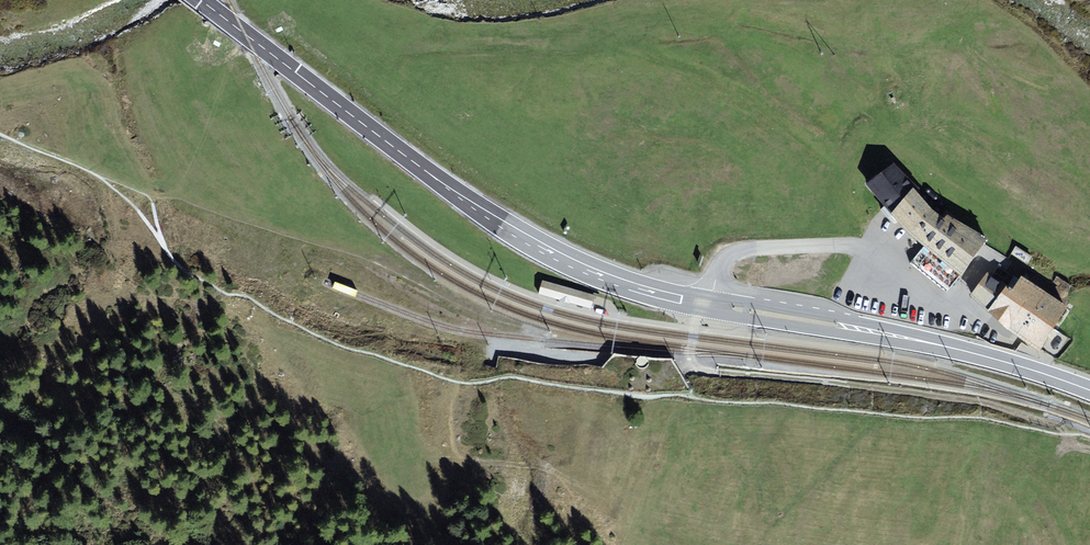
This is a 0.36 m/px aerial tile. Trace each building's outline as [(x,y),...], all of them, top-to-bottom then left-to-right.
[(895,161),(866,183),(883,203),(893,215),(913,236),(962,275),(988,237),(946,212),(942,216),(932,208),(895,161)] [(970,295),(989,310),(1007,284),(988,271),(970,295)] [(1012,287),(1007,284),(989,310),(1038,350),(1068,305),(1021,274),(1012,287)]
